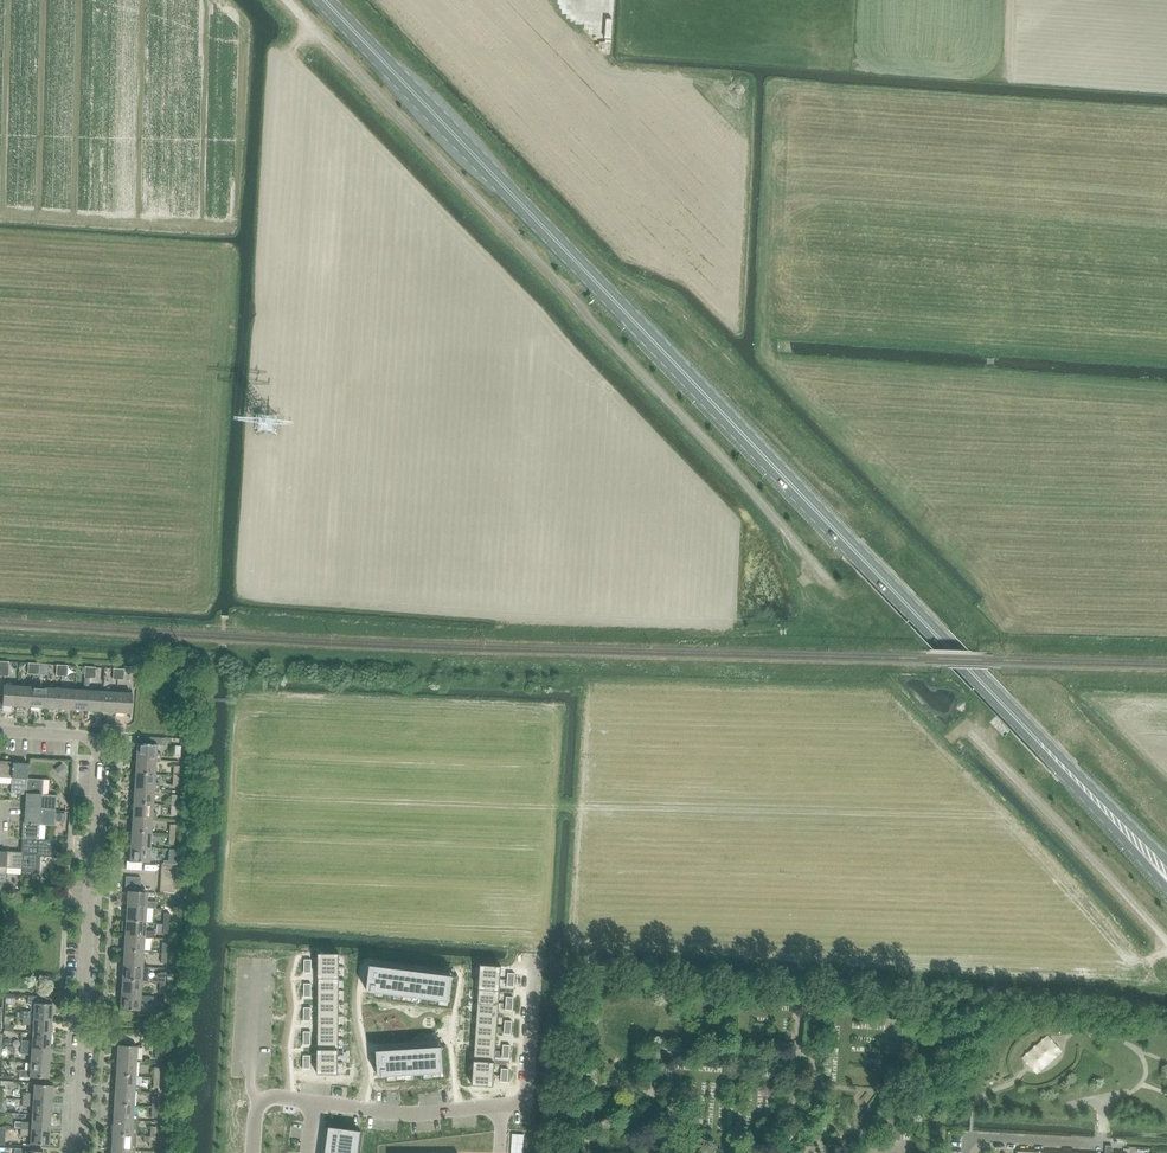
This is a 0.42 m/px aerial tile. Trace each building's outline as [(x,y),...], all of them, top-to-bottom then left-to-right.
[(8,677),(9,662),(0,662),(0,676),(8,677)] [(3,706),(17,707),(18,687),(4,686),(3,695),(3,706)] [(17,707),(31,708),(32,688),(18,687),(17,707)] [(31,708),(45,709),(46,689),(32,688),(31,708)] [(45,709),(59,709),(61,689),(46,689),(45,709)] [(59,709),(73,710),(75,690),(61,689),(59,709)] [(73,710),(88,711),(89,691),(75,690),(73,710)] [(88,711),(102,712),(103,692),(89,691),(88,711)] [(102,712),(116,713),(117,693),(103,692),(102,712)] [(117,693),(116,713),(131,714),(132,694),(117,693)] [(136,759),(156,760),(160,760),(161,753),(157,753),(157,745),(137,744),(136,759)] [(136,759),(135,773),(155,775),(156,760),(136,759)] [(26,794),(27,779),(28,764),(15,763),(15,762),(0,761),(0,778),(12,778),(11,793),(26,794)] [(61,778),(68,773),(62,765),(55,771),(61,778)] [(134,788),(154,789),(159,790),(159,784),(155,783),(155,775),(135,773),(134,788)] [(26,794),(25,809),(55,811),(56,795),(42,795),(43,780),(27,779),(26,794)] [(134,788),(133,803),(153,804),(154,789),(134,788)] [(133,803),(132,818),(152,819),(156,820),(157,813),(153,812),(153,804),(133,803)] [(22,839),(23,839),(38,839),(39,825),(54,826),(55,811),(25,809),(24,822),(23,821),(22,839)] [(56,822),(66,823),(66,815),(56,814),(56,822)] [(132,818),(131,832),(151,833),(152,819),(132,818)] [(131,832),(130,847),(150,848),(151,833),(131,832)] [(23,839),(22,852),(21,869),(38,870),(38,855),(52,856),(53,840),(38,839),(23,839)] [(130,847),(129,861),(129,862),(142,863),(149,863),(150,848),(130,847)] [(6,883),(7,868),(21,869),(22,852),(5,851),(5,852),(0,852),(0,882),(6,883)] [(129,862),(129,861),(127,861),(126,869),(141,870),(142,863),(129,862)] [(161,864),(161,871),(176,872),(176,865),(161,864)] [(161,871),(161,879),(175,880),(176,872),(161,871)] [(126,876),(125,884),(140,885),(141,877),(126,876)] [(161,879),(160,886),(175,887),(175,880),(161,879)] [(56,893),(63,886),(58,881),(52,887),(42,886),(42,892),(56,893)] [(125,892),(127,892),(127,891),(140,892),(140,885),(125,884),(125,892)] [(175,887),(160,886),(160,893),(175,894),(175,887)] [(126,906),(147,908),(156,908),(156,901),(147,901),(148,893),(140,892),(127,891),(127,892),(126,906)] [(126,906),(125,921),(146,922),(147,908),(126,906)] [(122,921),(121,930),(123,930),(123,934),(125,934),(125,936),(145,937),(153,938),(153,932),(145,931),(146,922),(125,921),(122,921)] [(125,936),(124,951),(144,952),(145,937),(125,936)] [(124,951),(123,965),(143,967),(144,952),(124,951)] [(319,954),(319,967),(340,967),(340,954),(319,954)] [(123,965),(122,980),(142,981),(148,982),(149,967),(143,967),(123,965)] [(371,966),(367,992),(449,1002),(452,977),(371,966)] [(481,966),(480,978),(501,979),(502,967),(481,966)] [(319,967),(319,979),(339,979),(340,967),(319,967)] [(480,978),(479,990),(500,991),(501,979),(480,978)] [(319,979),(319,991),(339,991),(339,979),(319,979)] [(122,980),(121,995),(141,996),(142,981),(122,980)] [(479,990),(478,1002),(499,1003),(500,991),(479,990)] [(319,991),(318,1003),(339,1003),(339,991),(319,991)] [(6,994),(5,1002),(13,1002),(13,995),(6,994)] [(121,995),(120,1010),(140,1011),(140,1003),(153,1004),(153,996),(141,996),(121,995)] [(16,1012),(15,1017),(23,1018),(23,1017),(52,1019),(53,1005),(46,1004),(46,997),(28,996),(28,1003),(31,1006),(31,1011),(23,1011),(23,1012),(16,1012)] [(478,1002),(478,1014),(498,1015),(499,1003),(478,1002)] [(318,1003),(318,1015),(339,1015),(339,1003),(318,1003)] [(478,1014),(477,1026),(498,1027),(498,1015),(478,1014)] [(318,1015),(318,1026),(339,1027),(339,1015),(318,1015)] [(23,1018),(22,1024),(30,1025),(29,1033),(32,1033),(51,1034),(52,1019),(23,1017),(23,1018)] [(318,1026),(318,1038),(339,1039),(339,1027),(318,1026)] [(477,1026),(476,1038),(497,1039),(498,1027),(477,1026)] [(21,1040),(21,1047),(51,1049),(51,1034),(32,1033),(32,1041),(21,1040)] [(318,1038),(318,1050),(339,1051),(339,1039),(318,1038)] [(476,1038),(475,1050),(496,1051),(497,1039),(476,1038)] [(117,1045),(116,1060),(137,1062),(138,1047),(117,1045)] [(31,1055),(30,1063),(50,1064),(51,1049),(21,1047),(21,1054),(31,1055)] [(441,1047),(377,1051),(379,1077),(443,1073),(441,1047)] [(318,1050),(318,1062),(339,1063),(339,1051),(318,1050)] [(475,1050),(474,1062),(495,1063),(496,1051),(475,1050)] [(116,1060),(115,1075),(136,1076),(137,1062),(116,1060)] [(318,1062),(318,1075),(339,1075),(339,1063),(318,1062)] [(474,1062),(474,1074),(494,1075),(495,1063),(474,1062)] [(50,1064),(30,1063),(30,1071),(20,1070),(19,1077),(25,1078),(29,1078),(49,1079),(50,1064)] [(474,1074),(473,1086),(493,1087),(494,1075),(474,1074)] [(115,1090),(135,1091),(139,1091),(139,1086),(135,1085),(136,1076),(115,1075),(115,1090)] [(23,1093),(23,1100),(52,1101),(53,1086),(34,1085),(33,1093),(23,1093)] [(115,1090),(114,1105),(134,1106),(135,1091),(115,1090)] [(32,1107),(32,1115),(51,1116),(52,1101),(23,1100),(22,1106),(32,1107)] [(114,1105),(113,1119),(137,1121),(138,1114),(133,1114),(134,1106),(114,1105)] [(15,1122),(14,1128),(21,1128),(21,1129),(50,1131),(50,1130),(51,1116),(32,1115),(31,1123),(21,1122),(15,1122)] [(113,1119),(112,1134),(136,1136),(137,1121),(113,1119)] [(326,1152),(354,1152),(357,1132),(329,1128),(326,1152)] [(50,1131),(21,1129),(20,1136),(30,1136),(30,1145),(49,1146),(50,1131)] [(112,1134),(111,1149),(135,1150),(136,1136),(112,1134)]
